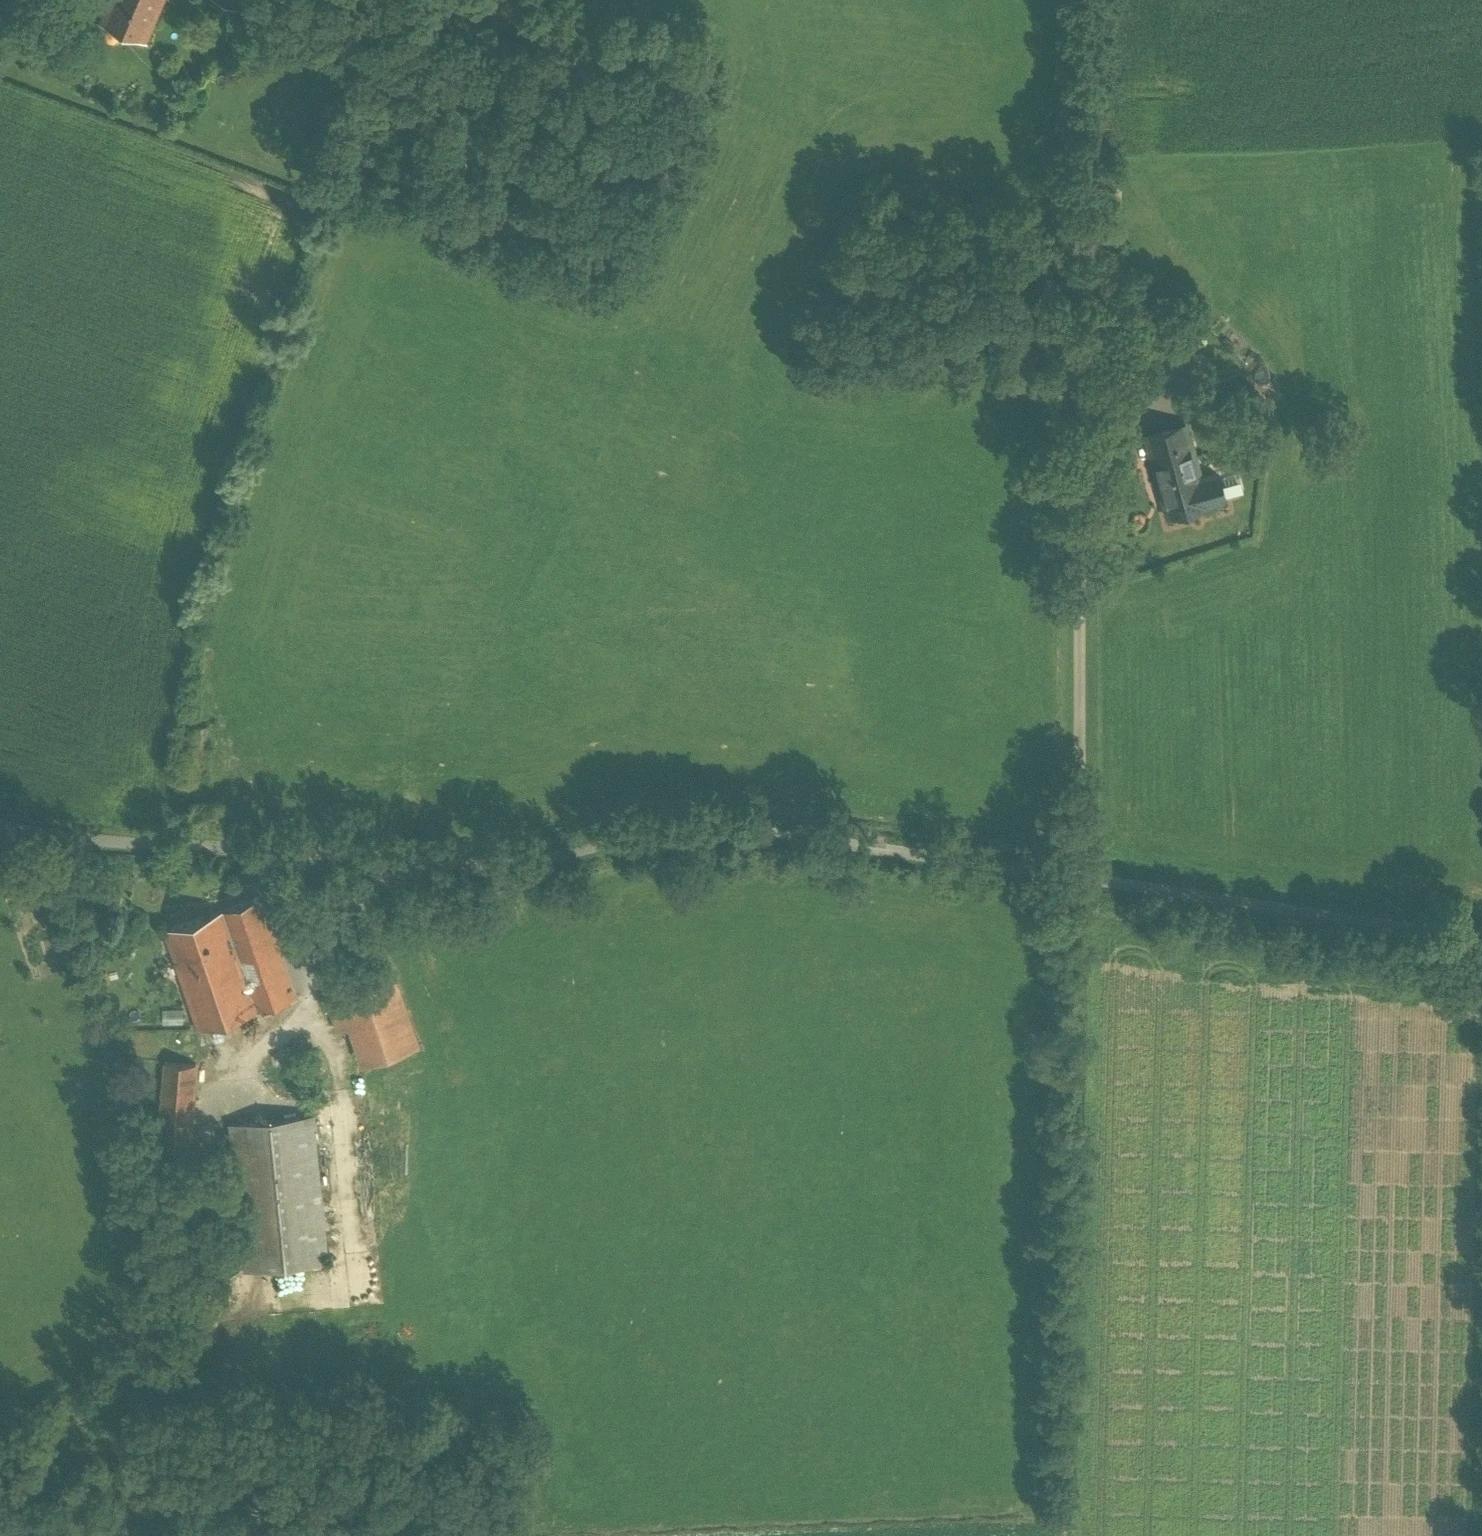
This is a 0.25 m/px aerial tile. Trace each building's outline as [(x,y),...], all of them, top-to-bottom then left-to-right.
[(103,22),(146,40),(150,32),(179,44),(198,0),(112,0),(103,22)] [(1187,425),(1148,436),(1164,492),(1162,493),(1168,515),(1209,504),(1209,503),(1224,499),(1226,494),(1221,476),(1217,473),(1202,477),(1187,425)] [(166,932),(176,962),(274,930),(263,898),(166,932)] [(296,994),(274,930),(176,962),(199,1027),(296,994)] [(393,968),(325,992),(338,1031),(353,1026),(365,1064),(419,1046),(393,968)] [(199,1066),(163,1064),(159,1142),(195,1144),(199,1066)] [(328,1261),(316,1115),(231,1122),(243,1268),(328,1261)]
